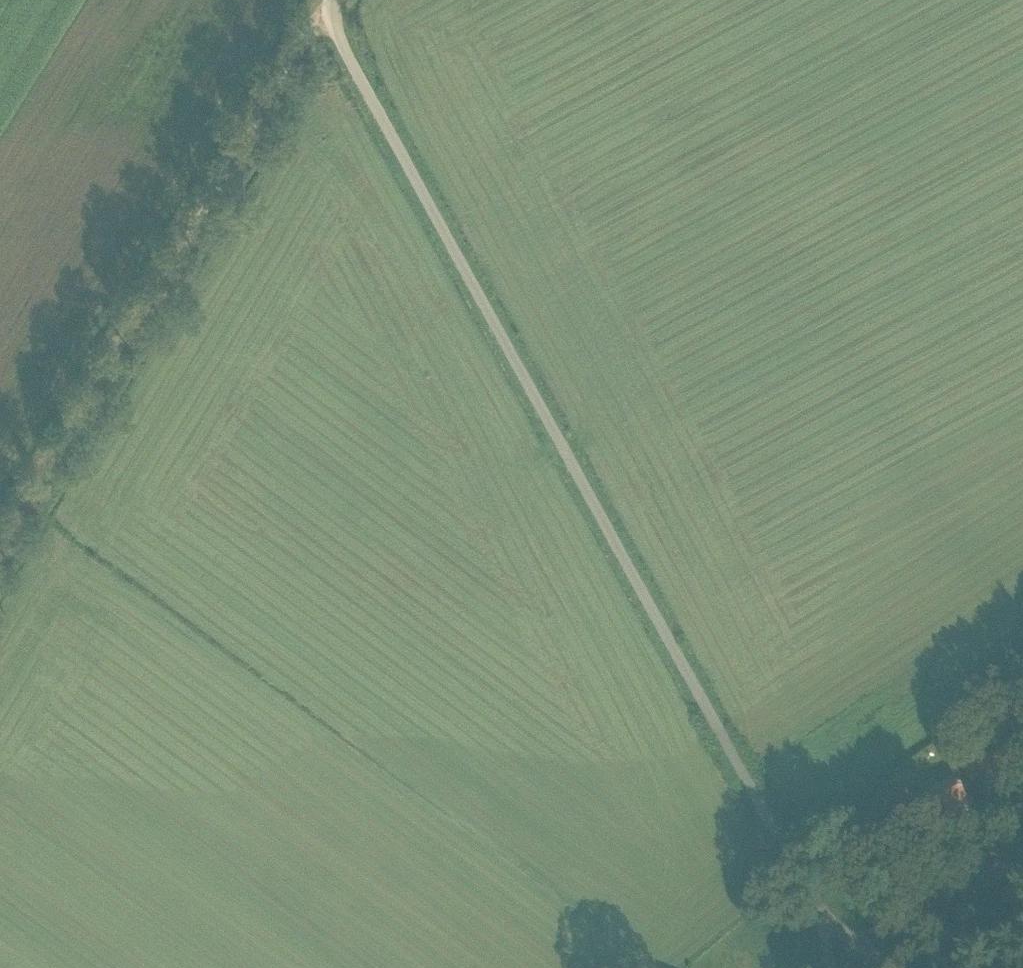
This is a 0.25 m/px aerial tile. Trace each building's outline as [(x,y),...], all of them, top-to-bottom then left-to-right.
[(931,831),(968,805),(950,781),(914,807),(931,831)] [(872,892),(878,901),(893,889),(887,881),(872,892)]
